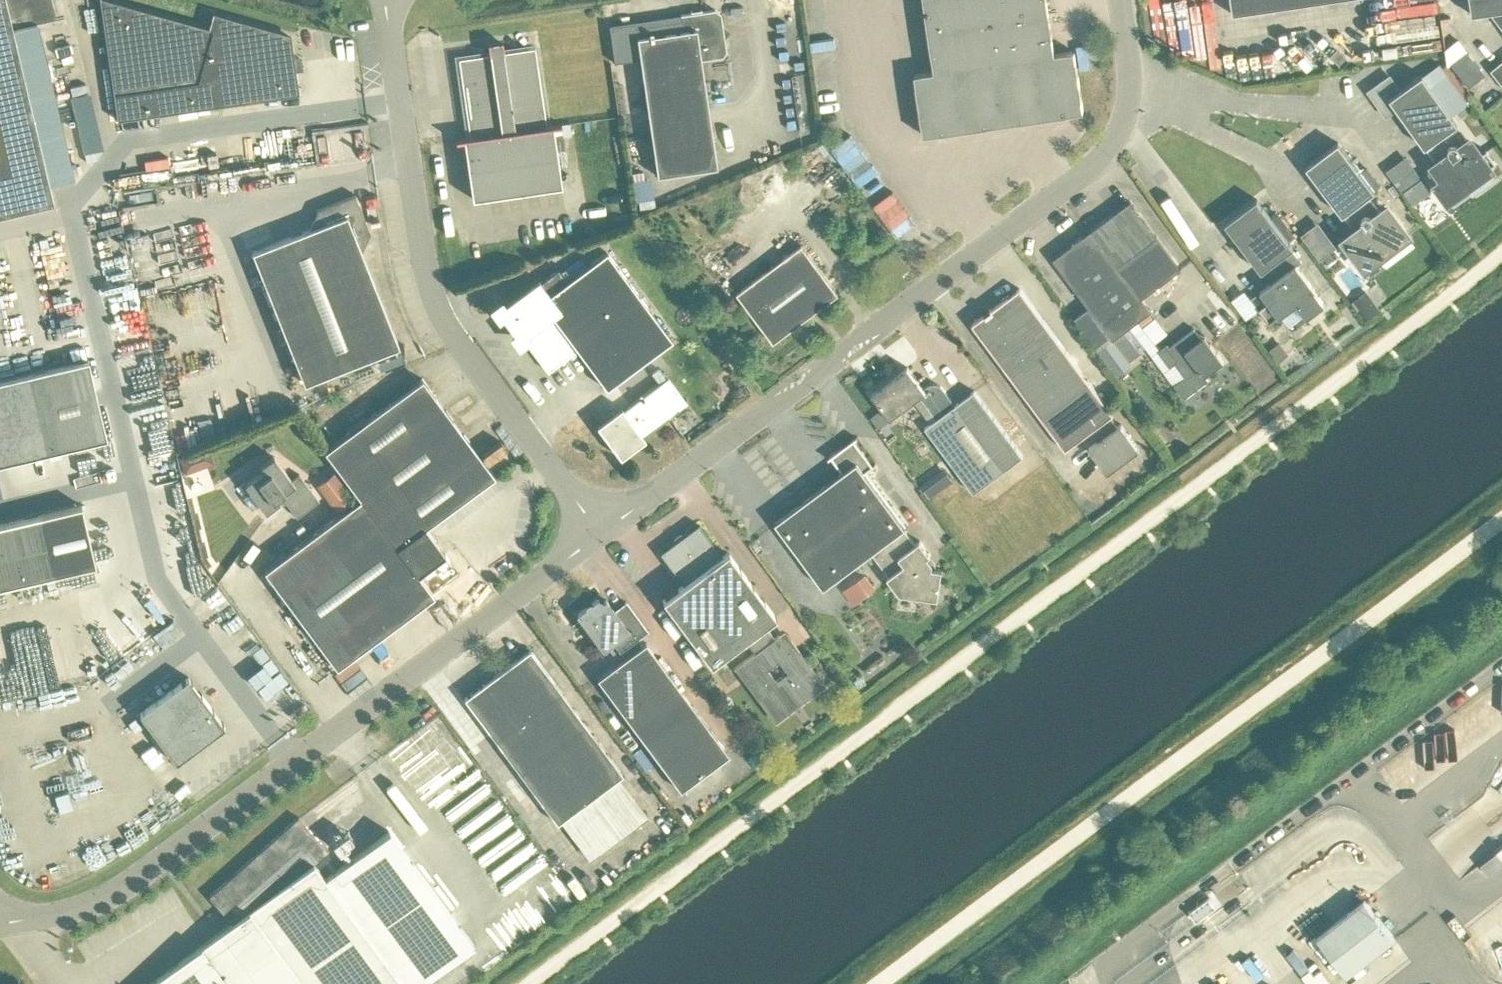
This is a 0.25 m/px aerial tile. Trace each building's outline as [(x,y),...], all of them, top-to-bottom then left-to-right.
[(53,202),(7,7),(30,1),(30,0),(0,0),(0,214),(53,202)] [(295,67),(300,66),(298,56),(293,57),(290,36),(214,15),(210,30),(102,0),(99,0),(117,119),(298,92),(295,67)] [(923,134),(1083,110),(1074,49),(1054,52),(1047,0),(923,0),(934,70),(914,73),(923,134)] [(1233,13),(1319,0),(1231,0),(1233,13)] [(1471,13),(1489,11),(1501,27),(1501,0),(1469,0),(1471,13)] [(716,166),(700,58),(722,55),(725,50),(723,35),(726,30),(722,26),(720,12),(715,8),(700,10),(695,7),(691,12),(680,13),(680,14),(672,15),(673,23),(651,26),(650,20),(647,21),(648,26),(636,28),(636,25),(611,28),(610,24),(608,24),(614,62),(616,61),(616,60),(639,57),(656,175),(716,166)] [(489,52),(457,57),(469,136),(463,136),(472,197),(561,184),(552,124),(546,124),(534,46),(503,50),(502,42),(494,43),(487,44),(489,52)] [(1451,62),(1469,85),(1485,73),(1466,50),(1451,62)] [(1490,68),(1501,83),(1501,59),(1490,68)] [(1466,184),(1490,167),(1489,166),(1496,161),(1486,148),(1479,153),(1470,139),(1466,142),(1454,125),(1457,122),(1422,73),(1399,90),(1389,76),(1370,90),(1386,113),(1396,106),(1424,146),(1429,143),(1441,159),(1428,169),(1448,197),(1449,197),(1454,203),(1471,191),(1466,184)] [(91,82),(72,86),(87,148),(105,143),(91,82)] [(1460,116),(1474,106),(1470,101),(1456,111),(1460,116)] [(1379,256),(1408,234),(1387,206),(1381,211),(1368,194),(1375,189),(1338,141),(1306,165),(1342,214),(1345,212),(1353,223),(1354,222),(1357,229),(1344,238),(1370,273),(1384,263),(1379,256)] [(1389,166),(1405,187),(1425,172),(1409,151),(1389,166)] [(398,345),(361,250),(369,231),(354,193),(317,208),(308,228),(251,251),(303,382),(398,345)] [(1268,300),(1258,307),(1269,321),(1278,314),(1279,315),(1296,302),(1306,316),(1324,302),(1314,289),(1315,288),(1296,263),(1301,260),(1292,247),(1293,246),(1256,197),(1225,222),(1261,270),(1269,265),(1277,276),(1260,290),(1268,300)] [(1124,330),(1152,309),(1142,296),(1181,267),(1130,200),(1053,257),(1129,359),(1139,350),(1124,330)] [(737,292),(773,341),(838,292),(802,243),(737,292)] [(526,341),(547,370),(576,348),(606,387),(671,338),(606,250),(566,280),(557,268),(539,281),(537,278),(504,303),(501,298),(488,308),(497,320),(502,317),(513,331),(508,335),(518,347),(526,341)] [(972,322),(1065,448),(1091,429),(1098,439),(1088,446),(1107,471),(1139,447),(1121,422),(1117,425),(1110,415),(1113,412),(1020,287),(972,322)] [(1380,308),(1366,289),(1353,299),(1367,318),(1380,308)] [(1174,383),(1184,396),(1208,378),(1204,373),(1223,359),(1210,341),(1207,344),(1194,327),(1169,345),(1167,342),(1158,349),(1170,365),(1175,362),(1185,375),(1174,383)] [(1269,349),(1279,361),(1289,353),(1279,341),(1269,349)] [(106,437),(88,358),(0,379),(0,463),(106,437)] [(925,426),(973,491),(1023,454),(974,389),(955,403),(943,387),(941,384),(937,383),(933,382),(930,383),(926,385),(923,387),(907,365),(871,392),(890,417),(920,394),(937,417),(925,426)] [(494,474),(421,377),(324,449),(360,497),(264,569),(336,666),(433,594),(417,573),(444,553),(424,526),(494,474)] [(622,408),(621,406),(596,424),(619,456),(644,437),(642,435),(669,416),(670,415),(650,388),(622,408)] [(670,415),(669,416),(678,427),(689,419),(680,407),(670,415)] [(843,471),(775,521),(824,587),(872,551),(889,574),(887,575),(899,591),(938,597),(942,568),(932,566),(932,562),(927,555),(930,553),(920,539),(915,542),(904,527),(906,526),(865,470),(876,462),(875,461),(873,463),(854,439),(857,436),(857,435),(828,457),(829,458),(832,456),(843,471)] [(212,445),(183,451),(186,467),(215,462),(212,445)] [(259,503),(265,511),(283,498),(296,516),(318,499),(299,472),(291,478),(273,455),(259,465),(262,469),(244,482),(250,490),(242,496),(251,508),(259,503)] [(930,496),(953,479),(944,467),(921,483),(930,496)] [(318,483),(337,509),(354,497),(335,471),(318,483)] [(95,563),(81,504),(0,523),(0,586),(95,563)] [(749,679),(770,708),(774,705),(781,715),(824,683),(788,635),(777,634),(773,637),(764,624),(775,615),(727,550),(721,554),(698,522),(659,551),(683,583),(661,599),(710,664),(745,638),(754,651),(741,660),(753,676),(749,679)] [(851,584),(862,598),(876,588),(865,574),(851,584)] [(585,626),(585,631),(589,637),(594,637),(602,648),(617,637),(624,646),(647,629),(625,600),(613,610),(605,599),(602,601),(596,598),(591,602),(587,601),(584,603),(584,607),(575,613),(585,626)] [(728,753),(645,641),(596,677),(680,789),(728,753)] [(621,773),(529,648),(464,697),(556,822),(621,773)] [(224,724),(188,675),(139,712),(175,761),(224,724)] [(208,895),(231,922),(148,983),(418,983),(473,943),(389,830),(325,878),(313,863),(328,850),(297,815),(208,895)] [(488,818),(489,864),(534,863),(533,831),(504,832),(503,817),(488,818)] [(1196,920),(1215,906),(1209,896),(1189,911),(1196,920)] [(1316,936),(1323,945),(1346,974),(1393,937),(1363,899),(1316,936)] [(1486,940),(1499,961),(1501,959),(1501,930),(1486,940)]
